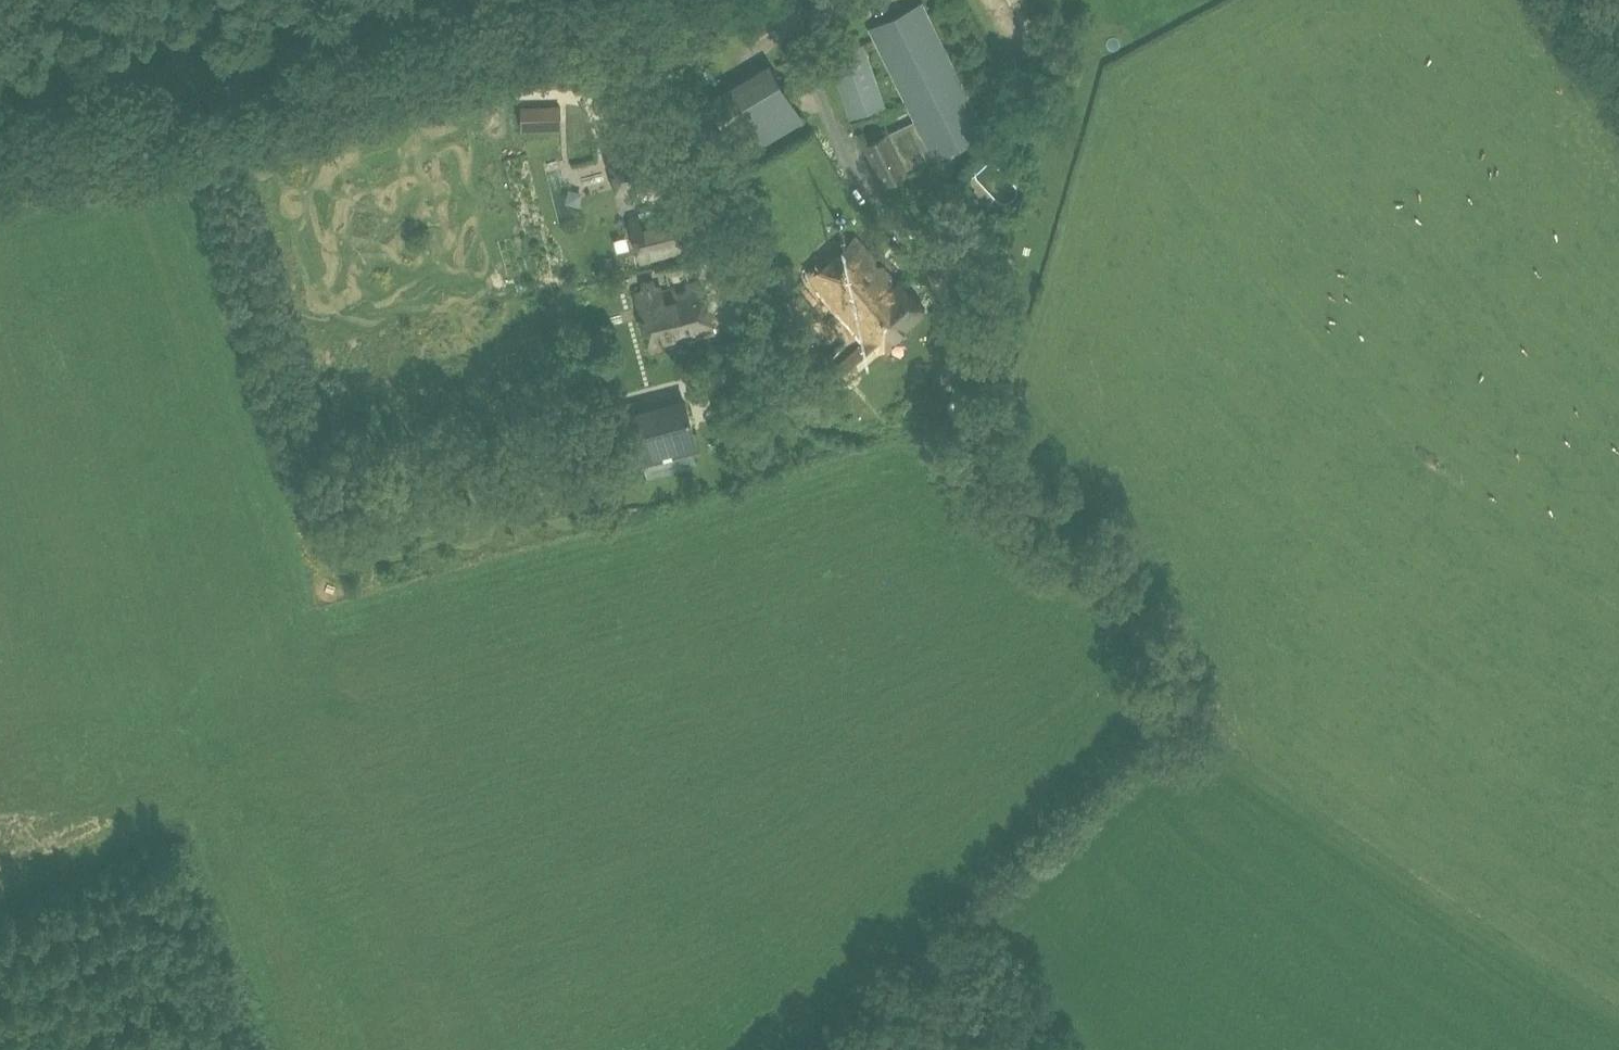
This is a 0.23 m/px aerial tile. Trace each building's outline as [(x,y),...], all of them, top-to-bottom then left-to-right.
[(883,183),(917,166),(985,133),(920,3),(870,27),(916,118),(865,145),(883,183)] [(862,44),(829,56),(851,116),(883,104),(862,44)] [(710,99),(743,155),(802,120),(769,64),(710,99)] [(614,191),(616,197),(658,186),(649,152),(607,163),(614,191)] [(684,249),(673,207),(630,218),(641,260),(684,249)] [(925,306),(904,283),(901,287),(855,236),(809,277),(866,340),(839,365),(849,376),(925,306)] [(662,290),(661,286),(636,292),(650,348),(713,332),(699,281),(662,290)] [(618,418),(631,467),(697,449),(684,400),(618,418)]
